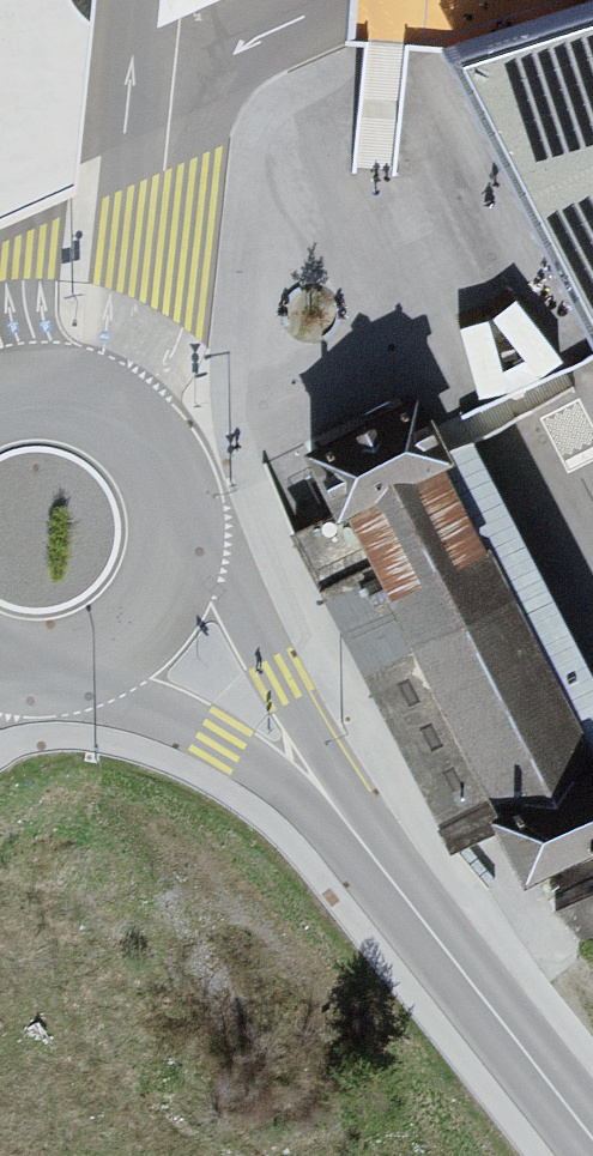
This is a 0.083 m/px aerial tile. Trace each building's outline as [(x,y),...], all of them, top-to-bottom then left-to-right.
[(74,188),(232,137),(280,72),(406,18),(448,0),(0,0),(0,223),(74,188)] [(436,35),(592,337),(592,0),(522,0),(436,35)] [(448,449),(415,385),(301,444),(333,506),(288,529),(449,836),(496,812),(525,866),(592,831),(592,674),(470,438),(448,449)]
